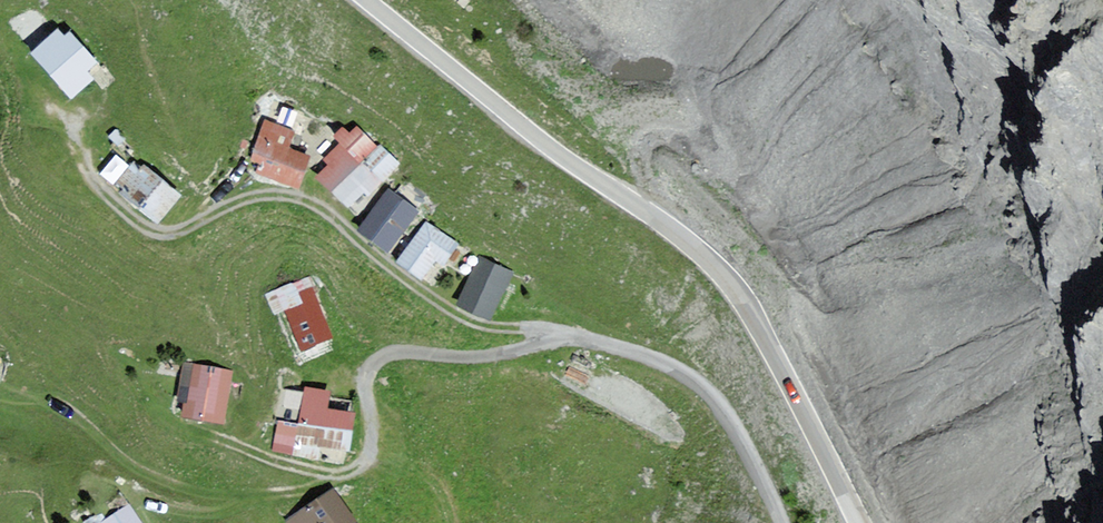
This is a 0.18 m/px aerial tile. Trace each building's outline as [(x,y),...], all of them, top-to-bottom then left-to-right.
[(64,40),(58,32),(33,54),(71,99),(92,81),(85,72),(96,64),(71,34),(64,40)] [(293,131),(267,122),(253,159),(261,162),(258,171),(296,185),(307,156),(287,149),(293,131)] [(375,151),(356,132),(352,137),(344,129),(335,138),(341,144),(326,159),(332,166),(321,177),(349,205),(365,189),(367,192),(395,164),(379,147),(375,151)] [(178,196),(143,167),(140,171),(133,165),(118,182),(125,188),(121,193),(157,222),(178,196)] [(417,211),(390,190),(360,230),(387,250),(417,211)] [(456,243),(427,222),(398,262),(422,278),(436,258),(442,262),(456,243)] [(512,273),(480,258),(459,304),(491,318),(512,273)] [(308,279),(269,294),(276,312),(288,308),(303,348),(331,338),(308,279)] [(231,372),(183,362),(176,397),(189,400),(186,414),(221,421),(231,372)] [(329,392),(307,388),(300,426),(280,422),(275,449),(339,461),(341,450),(347,451),(353,417),(325,412),(329,392)] [(331,491),(289,520),(291,522),(351,522),(352,522),(331,491)] [(128,507),(104,522),(100,517),(90,522),(138,522),(128,507)]
